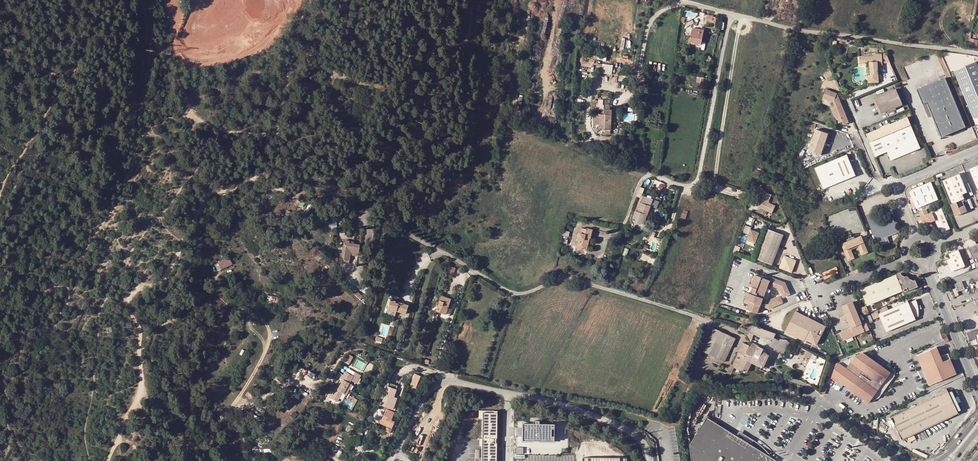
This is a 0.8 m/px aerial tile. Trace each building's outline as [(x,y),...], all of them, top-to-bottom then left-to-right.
[(701,45),(704,30),(692,28),(690,43),(701,45)] [(860,57),(860,63),(869,62),(870,75),(867,75),(868,84),(879,83),(878,65),(882,65),(882,64),(888,63),(887,52),(872,53),(873,56),(860,57)] [(976,125),(977,124),(977,66),(976,61),(955,70),(976,125)] [(966,127),(946,78),(917,89),(923,104),(927,102),(941,137),(966,127)] [(881,113),(903,104),(897,88),(875,97),(881,113)] [(844,124),(849,122),(838,93),(826,90),(822,99),(830,101),(833,102),(835,105),(833,109),(837,120),(838,120),(839,123),(843,121),(844,124)] [(604,105),(603,110),(594,109),(593,124),(599,124),(599,129),(604,130),(604,134),(610,134),(611,128),(616,128),(616,122),(611,122),(612,110),(609,110),(609,107),(611,108),(612,105),(604,105)] [(905,127),(870,141),(876,156),(887,151),(890,160),(920,148),(911,125),(908,117),(902,119),(905,127)] [(905,127),(902,119),(867,133),(869,140),(870,141),(905,127)] [(828,134),(815,130),(808,150),(821,154),(828,134)] [(855,175),(847,154),(814,168),(823,188),(855,175)] [(969,168),(977,190),(977,164),(969,168)] [(960,173),(941,181),(949,199),(963,193),(967,191),(960,173)] [(226,178),(221,186),(225,188),(230,181),(226,178)] [(910,192),(916,208),(938,199),(930,181),(911,190),(910,190),(910,191),(910,192)] [(769,196),(762,193),(762,195),(759,194),(755,206),(758,207),(757,209),(771,214),(774,207),(768,204),(767,202),(769,196)] [(956,216),(967,211),(964,204),(962,199),(965,198),(963,193),(949,199),(956,216)] [(637,212),(635,218),(644,221),(652,200),(642,196),(640,202),(638,202),(635,211),(637,212)] [(939,228),(941,231),(949,229),(941,208),(928,213),(926,209),(919,211),(920,216),(919,217),(921,221),(926,219),(927,223),(935,220),(938,228),(939,228)] [(871,230),(894,221),(893,217),(881,222),(877,212),(866,216),(871,230)] [(338,217),(329,217),(329,227),(337,227),(338,217)] [(587,230),(581,228),(576,248),(584,250),(587,238),(589,238),(590,239),(592,230),(587,228),(587,230)] [(755,258),(771,264),(783,234),(767,228),(755,258)] [(759,232),(750,229),(746,239),(755,242),(759,232)] [(850,250),(858,246),(861,254),(866,252),(860,236),(854,238),(853,236),(851,237),(849,234),(847,235),(848,238),(846,239),(847,241),(841,244),(848,260),(853,258),(850,250)] [(890,242),(887,236),(876,241),(878,246),(890,242)] [(341,259),(342,259),(348,260),(349,261),(350,255),(350,251),(358,252),(359,245),(353,244),(354,242),(349,241),(344,240),(341,259)] [(977,266),(977,243),(968,247),(976,267),(977,266)] [(965,266),(958,249),(949,253),(950,258),(947,259),(951,271),(965,266)] [(779,267),(791,272),(796,260),(784,255),(779,267)] [(229,256),(215,264),(219,271),(233,263),(229,256)] [(901,275),(900,273),(884,279),(891,295),(902,291),(903,293),(918,287),(915,279),(914,280),(909,279),(908,277),(906,275),(905,276),(901,275)] [(779,288),(783,297),(790,294),(785,282),(771,277),(770,280),(755,275),(751,287),(749,293),(745,303),(750,305),(748,311),(758,314),(761,306),(769,308),(783,302),(779,295),(769,300),(767,299),(772,286),(779,288)] [(891,295),(884,279),(860,289),(866,305),(891,295)] [(954,284),(955,287),(951,289),(954,296),(959,294),(957,291),(965,288),(962,281),(954,284)] [(450,299),(441,296),(435,311),(445,314),(447,308),(449,303),(450,299)] [(919,316),(919,310),(918,306),(916,299),(908,302),(908,301),(888,309),(886,306),(880,309),(881,312),(878,313),(877,311),(871,314),(873,319),(879,317),(886,332),(916,320),(915,317),(917,317),(919,316)] [(408,305),(398,302),(398,303),(395,302),(395,301),(390,300),(388,308),(396,311),(405,313),(408,305)] [(866,321),(861,323),(852,301),(842,305),(846,315),(842,316),(843,320),(847,318),(851,327),(840,332),(843,340),(869,329),(866,321)] [(795,311),(785,331),(806,342),(807,340),(816,345),(825,326),(822,324),(817,322),(795,311)] [(750,331),(749,333),(761,338),(772,341),(774,338),(776,333),(755,326),(753,326),(750,331)] [(750,331),(741,327),(739,332),(748,336),(749,333),(750,331)] [(735,339),(714,329),(703,352),(725,361),(735,339)] [(770,347),(783,354),(789,342),(787,340),(780,339),(779,341),(774,338),(772,341),(770,347)] [(749,345),(743,343),(739,351),(745,354),(749,345)] [(733,365),(734,366),(747,372),(752,362),(751,362),(756,349),(758,346),(752,344),(751,346),(749,345),(745,354),(739,351),(738,354),(733,365)] [(323,345),(316,349),(319,354),(326,350),(323,345)] [(752,362),(757,365),(761,367),(764,368),(769,355),(762,352),(764,349),(758,346),(756,349),(751,362),(752,362)] [(936,347),(916,356),(929,385),(956,374),(950,359),(943,362),(940,357),(936,347)] [(835,363),(831,376),(867,403),(878,397),(894,375),(865,354),(862,352),(835,363)] [(940,357),(943,362),(950,359),(948,354),(940,357)] [(724,381),(726,373),(721,370),(717,378),(716,380),(723,383),(724,381)] [(410,386),(416,388),(421,375),(415,373),(410,386)] [(334,406),(339,397),(343,399),(346,393),(349,388),(346,387),(348,384),(353,387),(358,379),(352,376),(350,380),(342,375),(340,380),(338,383),(340,384),(339,386),(336,392),(335,394),(333,393),(328,402),(334,406)] [(389,382),(382,405),(394,409),(398,397),(395,396),(399,385),(389,382)] [(951,399),(948,390),(941,393),(890,417),(895,427),(893,429),(896,436),(898,435),(901,440),(908,436),(925,429),(941,421),(958,413),(954,405),(956,402),(955,399),(951,399)] [(383,415),(381,420),(390,423),(391,420),(394,412),(388,410),(386,416),(383,415)] [(499,410),(484,410),(484,460),(499,460),(499,410)] [(747,444),(739,439),(707,419),(686,446),(690,460),(775,460),(747,444)] [(394,422),(391,420),(390,423),(381,420),(380,423),(387,426),(385,431),(389,433),(394,422)] [(540,421),(535,421),(535,423),(524,423),(524,441),(535,441),(535,439),(540,439),(540,441),(556,441),(556,436),(553,436),(553,429),(556,429),(556,424),(540,424),(540,421)] [(739,439),(747,444),(750,440),(742,434),(739,439)] [(249,448),(242,448),(242,456),(250,455),(249,448)]
